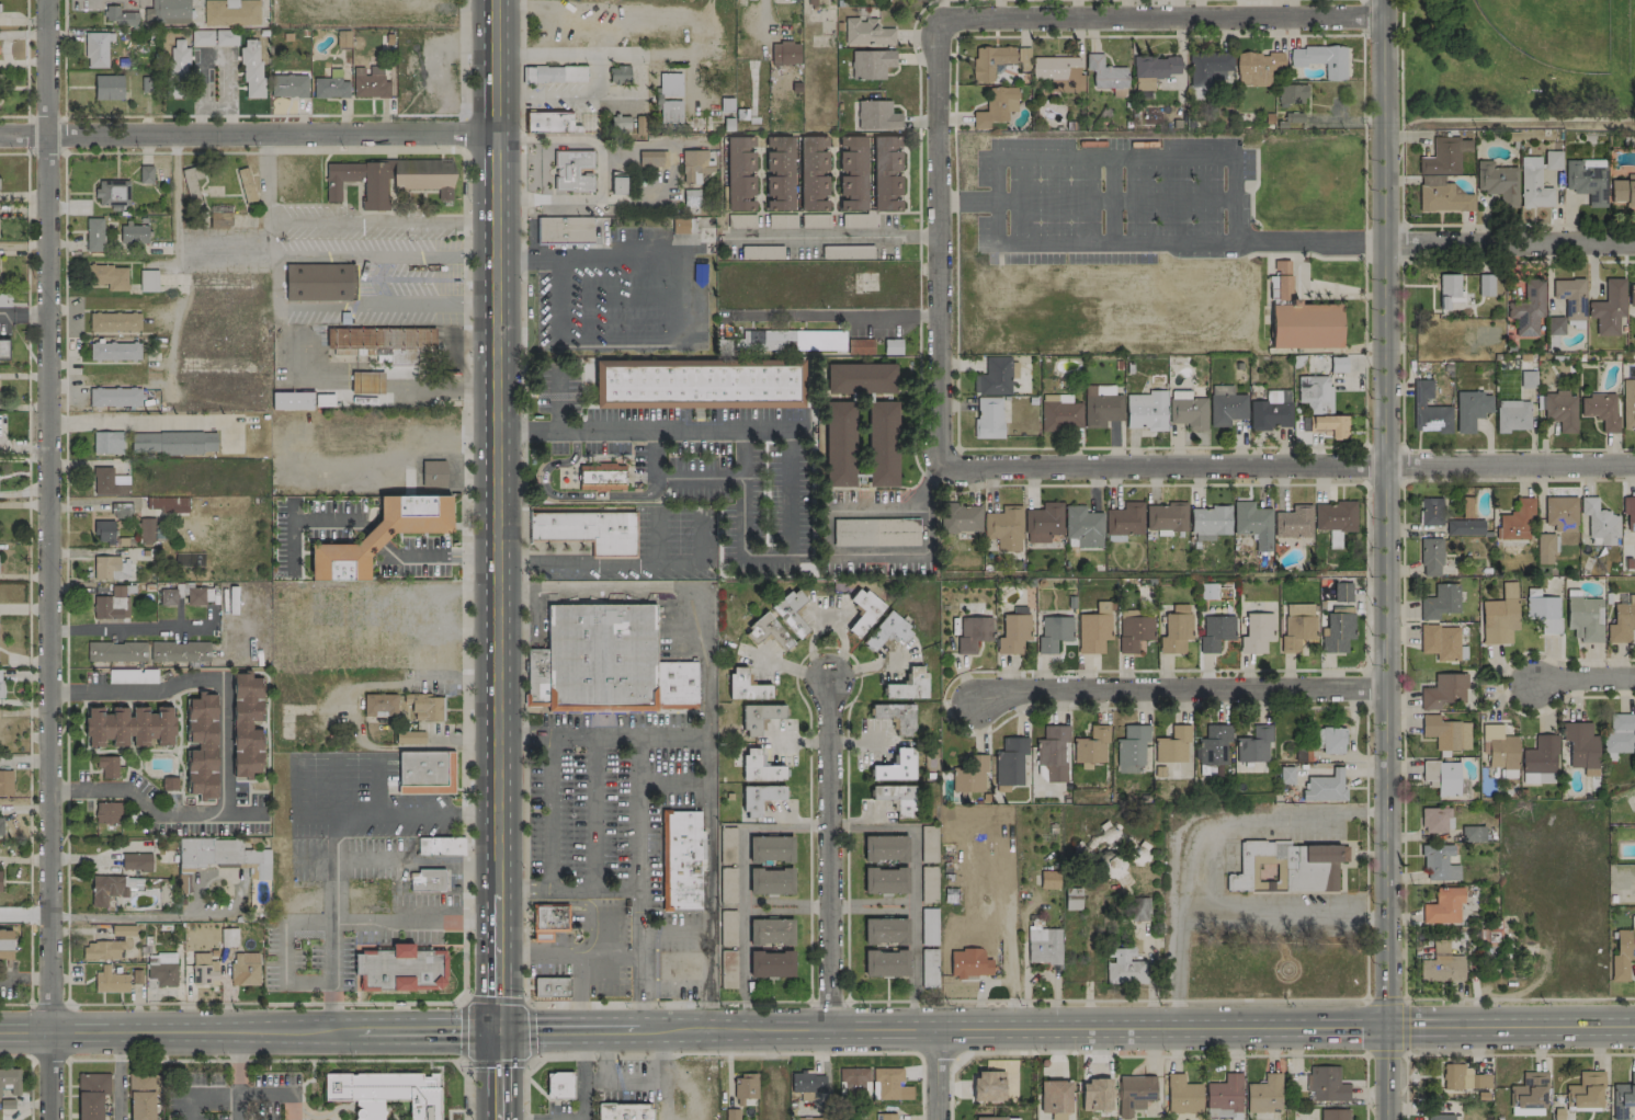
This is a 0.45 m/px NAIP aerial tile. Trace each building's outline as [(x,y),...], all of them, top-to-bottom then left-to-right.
[(151,13),(145,13),(144,23),(189,25),(190,0),(151,0),(151,13)] [(259,0),(203,0),(204,25),(260,25),(259,0)] [(138,28),(138,12),(119,11),(119,6),(105,6),(104,20),(117,21),(117,27),(138,28)] [(845,45),(895,43),(895,28),(877,28),(877,19),(859,19),(858,17),(844,18),(845,45)] [(213,29),(191,30),(191,45),(213,45),(213,29)] [(215,45),(238,45),(238,30),(216,29),(215,45)] [(337,47),(350,46),(350,30),(337,30),(337,47)] [(107,67),(108,41),(114,41),(114,32),(86,32),(85,67),(107,67)] [(188,39),(170,39),(169,97),(186,98),(188,39)] [(244,98),(262,98),(260,39),(242,39),(244,98)] [(771,42),(771,65),(799,64),(799,42),(771,42)] [(1015,46),(974,46),(973,82),(993,82),(993,64),(1015,64),(1015,46)] [(1324,80),(1345,80),(1346,47),(1290,46),(1290,64),(1325,65),(1324,80)] [(851,50),(852,79),(885,79),(884,66),(895,66),(895,50),(851,50)] [(1189,86),(1211,87),(1211,79),(1225,79),(1225,70),(1232,70),(1232,53),(1190,51),(1189,86)] [(1271,84),(1271,73),(1284,73),(1283,52),(1236,53),(1237,85),(1271,84)] [(1127,66),(1103,67),(1102,53),(1086,53),(1086,70),(1093,70),(1093,88),(1118,88),(1118,96),(1127,96),(1127,66)] [(1180,55),(1133,58),(1134,78),(1169,76),(1169,74),(1181,73),(1180,55)] [(1032,57),(1032,78),(1050,79),(1050,91),(1080,91),(1080,57),(1032,57)] [(353,97),(390,97),(390,81),(383,81),(383,65),(367,65),(367,68),(352,68),(353,97)] [(563,66),(526,66),(526,82),(562,83),(563,66)] [(313,78),(314,98),(350,97),(349,81),(341,81),(341,69),(330,69),(330,77),(313,78)] [(123,74),(95,75),(95,100),(123,100),(123,74)] [(307,75),(271,75),(271,97),(308,96),(307,75)] [(1306,85),(1278,84),(1278,104),(1306,104),(1306,85)] [(973,111),(973,129),(989,128),(989,122),(1007,121),(1007,111),(1017,111),(1017,87),(986,87),(987,111),(973,111)] [(890,100),(853,101),(854,129),(901,129),(901,113),(891,113),(890,100)] [(660,122),(678,123),(678,115),(675,115),(676,101),(660,101),(660,122)] [(572,133),(573,111),(526,110),(526,132),(572,133)] [(1284,121),(1302,122),(1302,113),(1285,112),(1284,121)] [(611,116),(611,134),(645,133),(645,116),(611,116)] [(754,137),(727,136),(726,210),(754,210),(755,149),(754,149),(754,137)] [(794,136),(766,136),(766,149),(765,173),(766,173),(765,198),(766,198),(766,210),(793,210),(794,136)] [(800,211),(827,210),(826,170),(827,170),(827,149),(828,149),(827,136),(799,137),(800,211)] [(867,210),(867,136),(839,136),(839,149),(838,173),(839,173),(839,198),(839,210),(867,210)] [(874,210),(900,210),(900,197),(901,197),(900,151),(893,151),(892,136),(873,136),(874,210)] [(1433,138),(1433,156),(1418,157),(1418,174),(1460,174),(1459,151),(1468,151),(1468,138),(1433,138)] [(682,150),(683,183),(702,183),(702,174),(710,173),(709,149),(682,150)] [(592,168),(592,150),(555,151),(556,191),(592,191),(591,173),(579,174),(579,168),(592,168)] [(639,166),(661,167),(661,151),(639,151),(639,166)] [(1562,151),(1545,151),(1545,169),(1561,169),(1562,151)] [(1540,156),(1520,156),(1521,207),(1553,206),(1552,187),(1541,188),(1540,156)] [(451,199),(450,159),(367,159),(368,162),(325,163),(323,201),(339,201),(339,181),(362,181),(362,201),(360,201),(359,209),(386,210),(386,201),(383,201),(383,178),(389,178),(393,187),(436,187),(436,199),(451,199)] [(1606,207),(1606,167),(1581,167),(1581,159),(1565,160),(1565,192),(1588,192),(1588,207),(1606,207)] [(1476,192),(1500,193),(1499,207),(1517,207),(1518,168),(1493,167),(1493,160),(1477,160),(1476,192)] [(152,165),(139,165),(139,183),(152,183),(152,165)] [(203,178),(200,166),(183,169),(190,205),(200,203),(196,179),(203,178)] [(256,201),(247,167),(237,169),(246,204),(256,201)] [(1626,174),(1627,179),(1610,180),(1611,202),(1625,201),(1625,207),(1634,207),(1634,174),(1626,174)] [(1473,210),(1473,193),(1453,194),(1453,183),(1443,183),(1443,175),(1419,175),(1419,211),(1473,210)] [(129,208),(129,180),(97,180),(97,204),(110,204),(110,208),(129,208)] [(685,190),(685,213),(699,213),(699,190),(685,190)] [(232,212),(203,211),(203,228),(231,229),(232,212)] [(592,216),(592,243),(537,242),(537,217),(592,216)] [(104,251),(103,218),(86,218),(87,251),(104,251)] [(695,232),(695,218),(673,218),(673,233),(695,232)] [(148,225),(120,226),(120,244),(148,243),(148,225)] [(1276,260),(1275,297),(1290,297),(1291,260),(1276,260)] [(353,263),(353,299),(284,300),(284,263),(353,263)] [(107,290),(127,291),(128,266),(89,265),(89,283),(107,284),(107,290)] [(158,291),(157,269),(139,270),(140,291),(158,291)] [(1459,274),(1439,274),(1439,310),(1449,310),(1448,302),(1463,301),(1463,290),(1460,290),(1459,274)] [(1493,295),(1493,274),(1478,274),(1478,295),(1493,295)] [(1275,299),(1275,278),(1271,278),(1270,304),(1288,304),(1288,299),(1275,299)] [(1596,335),(1618,335),(1618,316),(1625,316),(1625,278),(1605,278),(1605,301),(1588,301),(1588,317),(1596,317),(1596,335)] [(1544,279),(1524,279),(1524,304),(1507,304),(1507,319),(1515,319),(1515,336),(1537,336),(1537,317),(1544,317),(1544,279)] [(1585,280),(1553,279),(1552,298),(1565,299),(1565,320),(1584,320),(1585,280)] [(1340,348),(1341,304),(1290,303),(1290,305),(1271,305),(1271,347),(1340,348)] [(140,331),(140,313),(90,312),(89,330),(140,331)] [(1564,334),(1564,316),(1547,317),(1547,334),(1564,334)] [(434,328),(435,347),(417,347),(416,363),(390,363),(390,353),(336,355),(334,347),(327,347),(327,328),(434,328)] [(845,350),(845,330),(742,331),(742,338),(733,338),(733,351),(845,350)] [(90,359),(140,360),(141,343),(90,342),(90,359)] [(985,374),(974,374),(973,393),(1011,394),(1011,356),(985,356),(985,374)] [(1331,372),(1346,372),(1346,356),(1330,356),(1331,372)] [(593,409),(802,408),(801,358),(593,361),(593,409)] [(826,393),(895,392),(895,363),(826,364),(826,393)] [(384,370),(384,392),(351,393),(352,372),(384,370)] [(1536,371),(1521,371),(1521,387),(1536,387),(1536,371)] [(1331,413),(1330,376),(1297,376),(1298,402),(1308,402),(1308,414),(1331,413)] [(1414,432),(1451,431),(1451,406),(1425,406),(1424,398),(1431,398),(1431,379),(1413,379),(1414,432)] [(1623,379),(1622,428),(1634,428),(1634,433),(1634,379),(1623,379)] [(1123,420),(1123,394),(1115,394),(1115,385),(1084,385),(1085,428),(1105,427),(1105,420),(1123,420)] [(90,406),(141,406),(141,387),(90,388),(90,406)] [(1207,397),(1190,397),(1190,391),(1169,390),(1169,423),(1187,423),(1187,430),(1206,430),(1207,397)] [(1250,400),(1250,430),(1270,430),(1270,426),(1291,426),(1290,390),(1266,390),(1266,400),(1250,400)] [(333,407),(334,393),(314,393),(314,391),(273,392),(272,409),(311,409),(311,407),(333,407)] [(1126,393),(1127,429),(1166,429),(1166,392),(1126,393)] [(1473,433),(1473,416),(1491,416),(1492,392),(1456,392),(1456,433),(1473,433)] [(1559,433),(1577,433),(1576,392),(1543,393),(1543,419),(1559,419),(1559,433)] [(1210,426),(1229,426),(1230,418),(1247,419),(1248,394),(1210,394),(1210,426)] [(1602,432),(1616,432),(1617,395),(1581,394),(1580,417),(1602,417),(1602,432)] [(1082,402),(1072,402),(1072,396),(1040,397),(1041,430),(1082,429),(1082,402)] [(1002,397),(977,397),(977,438),(1002,438),(1002,397)] [(1496,433),(1508,433),(1508,429),(1530,429),(1530,401),(1497,400),(1496,433)] [(854,487),(854,401),(825,401),(825,487),(854,487)] [(897,401),(868,401),(867,486),(896,487),(897,401)] [(1348,415),(1312,416),(1312,430),(1330,430),(1330,439),(1348,439),(1348,415)] [(122,454),(123,432),(93,431),(93,453),(122,454)] [(216,432),(131,433),(131,454),(216,453),(216,432)] [(446,487),(447,460),(422,460),(422,487),(446,487)] [(624,465),(624,488),(606,488),(606,490),(593,491),(593,489),(579,489),(578,465),(598,465),(598,462),(612,461),(616,465),(624,465)] [(112,467),(90,467),(91,495),(129,494),(128,474),(112,475),(112,467)] [(368,580),(368,557),(393,533),(449,533),(451,495),(379,495),(379,518),(354,542),(310,545),(311,580),(368,580)] [(1634,532),(1634,497),(1622,496),(1622,515),(1627,515),(1627,532),(1634,532)] [(187,511),(188,497),(151,497),(151,511),(187,511)] [(1442,498),(1420,497),(1419,525),(1442,526),(1442,498)] [(1533,497),(1516,497),(1515,513),(1497,513),(1497,539),(1532,540),(1533,497)] [(1577,497),(1544,497),(1545,525),(1553,525),(1554,532),(1577,531),(1577,497)] [(1617,545),(1618,512),(1597,511),(1597,497),(1580,497),(1580,515),(1589,515),(1588,544),(1617,545)] [(1474,518),(1473,498),(1462,499),(1463,519),(1474,518)] [(1143,534),(1143,501),(1123,502),(1123,509),(1105,509),(1106,541),(1125,541),(1124,534),(1143,534)] [(1271,551),(1271,508),(1253,508),(1253,501),(1234,501),(1234,534),(1255,534),(1255,551),(1271,551)] [(1025,542),(1049,542),(1049,534),(1062,534),(1063,502),(1042,502),(1042,509),(1026,509),(1025,542)] [(1356,530),(1356,502),(1314,502),(1315,530),(1356,530)] [(1187,503),(1146,504),(1146,530),(1187,529),(1187,503)] [(982,505),(941,504),(940,531),(981,532),(982,505)] [(1274,512),(1275,538),(1312,536),(1311,504),(1292,505),(1292,511),(1274,512)] [(1022,505),(1002,505),(1002,512),(984,512),(984,539),(996,539),(996,551),(1021,551),(1022,505)] [(1103,547),(1102,512),(1084,512),(1084,505),(1065,506),(1065,538),(1075,538),(1075,547),(1103,547)] [(1230,534),(1230,507),(1192,507),(1192,540),(1215,540),(1215,534),(1230,534)] [(635,512),(635,555),(593,556),(593,539),(531,539),(530,513),(635,512)] [(155,518),(140,518),(139,542),(164,542),(164,525),(155,525),(155,518)] [(833,546),(919,545),(919,518),(833,519),(833,546)] [(1484,520),(1446,519),(1446,535),(1483,535),(1484,520)] [(114,521),(95,520),(95,540),(114,541),(114,521)] [(1537,533),(1537,564),(1554,564),(1553,533),(1537,533)] [(1420,576),(1441,576),(1442,538),(1422,537),(1420,576)] [(93,557),(94,580),(129,579),(128,556),(93,557)] [(1483,644),(1511,643),(1511,630),(1518,630),(1517,581),(1502,582),(1502,600),(1481,601),(1483,644)] [(1352,582),(1334,582),(1334,601),(1352,602),(1352,582)] [(160,605),(177,605),(176,596),(187,596),(187,605),(205,605),(204,587),(193,588),(193,583),(173,583),(173,588),(160,589),(160,605)] [(1215,599),(1216,583),(1202,583),(1201,598),(1215,599)] [(1420,597),(1420,620),(1438,620),(1438,613),(1459,612),(1459,583),(1434,584),(1435,597),(1420,597)] [(93,619),(129,618),(129,596),(126,596),(126,585),(111,585),(111,595),(93,596),(93,619)] [(862,610),(846,630),(858,639),(885,606),(860,586),(849,600),(862,610)] [(792,610),(806,600),(796,587),(771,606),(797,639),(808,630),(792,610)] [(1630,643),(1630,627),(1634,627),(1634,594),(1629,594),(1629,603),(1614,603),(1614,624),(1607,624),(1607,642),(1630,643)] [(1526,619),(1542,619),(1541,633),(1559,634),(1560,597),(1526,596),(1526,619)] [(1602,598),(1567,597),(1566,629),(1573,629),(1573,640),(1602,641),(1602,620),(1602,598)] [(655,708),(655,707),(655,661),(654,602),(546,603),(546,648),(546,705),(546,709),(655,708)] [(1164,613),(1165,636),(1159,637),(1159,653),(1185,653),(1185,640),(1191,640),(1191,604),(1173,604),(1173,613),(1164,613)] [(1284,653),(1300,653),(1300,639),(1315,639),(1315,604),(1283,604),(1284,653)] [(901,644),(913,631),(891,610),(861,642),(871,652),(889,633),(901,644)] [(754,645),(765,634),(782,652),(794,641),(766,611),(742,633),(754,645)] [(1273,613),(1246,612),(1246,636),(1240,636),(1240,652),(1266,653),(1266,639),(1273,639),(1273,613)] [(1321,653),(1347,653),(1347,639),(1354,639),(1354,613),(1327,612),(1327,628),(1321,627),(1321,653)] [(1028,614),(1003,614),(1002,637),(997,637),(997,654),(1027,654),(1028,614)] [(1104,639),(1111,639),(1111,614),(1079,614),(1077,653),(1104,654),(1104,639)] [(1073,617),(1040,616),(1039,653),(1056,654),(1057,640),(1073,641),(1073,617)] [(1119,653),(1138,653),(1137,640),(1154,640),(1154,616),(1119,616),(1119,653)] [(1200,653),(1218,653),(1218,639),(1234,639),(1235,616),(1204,616),(1203,635),(1200,635),(1200,653)] [(993,640),(992,617),(961,617),(961,636),(956,636),(957,653),(976,653),(976,640),(993,640)] [(1459,625),(1420,626),(1420,653),(1436,653),(1436,660),(1460,660),(1459,625)] [(87,642),(87,662),(147,661),(146,641),(87,642)] [(209,642),(150,642),(150,661),(190,662),(190,667),(209,667),(209,642)] [(546,705),(524,704),(524,692),(526,692),(527,648),(546,648),(546,705)] [(655,661),(695,660),(695,707),(655,707),(655,661)] [(925,698),(926,666),(909,666),(908,684),(885,684),(884,697),(925,698)] [(233,778),(251,778),(251,772),(261,772),(261,725),(261,677),(250,677),(250,672),(233,672),(233,778)] [(1420,707),(1467,706),(1466,673),(1434,674),(1434,687),(1420,687),(1420,707)] [(739,698),(770,698),(770,686),(740,685),(739,698)] [(397,715),(397,694),(364,693),(363,715),(397,715)] [(216,798),(216,694),(198,694),(198,699),(187,699),(187,742),(197,742),(197,750),(187,750),(187,794),(198,793),(198,798),(216,798)] [(404,695),(404,703),(410,703),(410,720),(444,720),(444,694),(404,695)] [(871,718),(896,718),(896,736),(913,735),(912,703),(871,704),(871,718)] [(784,705),(742,704),(742,736),(759,736),(760,718),(784,719),(784,705)] [(170,706),(156,706),(156,713),(148,713),(148,707),(130,707),(124,707),(104,714),(102,707),(86,707),(86,734),(87,735),(87,746),(103,746),(103,739),(112,739),(112,746),(128,746),(128,737),(132,735),(133,746),(148,746),(148,738),(157,738),(157,746),(174,746),(174,716),(170,706)] [(1602,730),(1603,752),(1634,752),(1634,713),(1609,714),(1609,730),(1602,730)] [(1438,721),(1438,715),(1421,714),(1421,736),(1435,737),(1435,750),(1469,750),(1469,722),(1438,721)] [(1569,740),(1568,768),(1584,768),(1584,775),(1598,775),(1598,735),(1591,735),(1591,722),(1561,722),(1561,740),(1569,740)] [(1109,724),(1090,725),(1090,738),(1073,738),(1074,762),(1106,762),(1105,743),(1110,743),(1109,724)] [(1267,762),(1268,741),(1271,741),(1271,725),(1252,724),(1252,738),(1236,737),(1235,761),(1267,762)] [(1516,735),(1501,735),(1501,724),(1481,724),(1482,754),(1487,754),(1488,768),(1517,768),(1516,735)] [(1046,782),(1066,782),(1065,725),(1043,725),(1043,739),(1036,739),(1036,765),(1046,765),(1046,782)] [(1149,725),(1123,725),(1123,739),(1116,739),(1117,773),(1134,772),(1134,764),(1144,764),(1144,742),(1149,742),(1149,725)] [(1154,761),(1188,762),(1188,725),(1171,725),(1171,738),(1155,738),(1154,761)] [(1231,725),(1205,725),(1205,738),(1196,738),(1196,764),(1225,764),(1225,741),(1231,741),(1231,725)] [(1345,728),(1314,727),(1313,747),(1322,747),(1322,753),(1344,754),(1345,728)] [(425,743),(425,731),(396,731),(396,743),(425,743)] [(1521,772),(1556,771),(1555,734),(1534,735),(1534,749),(1521,749),(1521,772)] [(1022,754),(1027,754),(1028,737),(1002,736),(1001,751),(996,750),(994,785),(1021,786),(1022,754)] [(784,766),(759,766),(759,749),(743,748),(741,779),(784,781),(784,766)] [(871,765),(871,780),(913,779),(913,748),(892,748),(893,765),(871,765)] [(453,752),(455,792),(398,793),(398,752),(453,752)] [(952,791),(987,791),(986,754),(968,754),(968,767),(952,767),(952,791)] [(117,778),(118,756),(96,756),(96,767),(103,767),(103,778),(117,778)] [(1459,796),(1459,761),(1423,762),(1424,787),(1436,787),(1436,796),(1459,796)] [(1294,767),(1281,766),(1280,783),(1293,783),(1294,767)] [(1302,800),(1346,801),(1346,789),(1342,789),(1343,767),(1332,767),(1332,777),(1306,776),(1306,789),(1302,789),(1302,800)] [(12,793),(12,771),(0,771),(0,793),(12,793)] [(1523,772),(1522,782),(1554,783),(1554,773),(1523,772)] [(784,800),(784,786),(743,785),(742,817),(760,817),(760,800),(784,800)] [(913,786),(871,785),(871,800),(896,800),(896,817),(912,817),(913,786)] [(96,823),(121,823),(121,802),(96,801),(96,823)] [(1422,808),(1423,832),(1452,831),(1451,807),(1422,808)] [(661,908),(669,910),(669,906),(700,906),(699,869),(703,869),(703,830),(700,830),(699,810),(669,810),(669,808),(660,809),(661,908)] [(1484,841),(1485,826),(1462,825),(1462,841),(1484,841)] [(863,860),(906,861),(907,836),(864,835),(863,860)] [(464,836),(464,855),(418,854),(417,836),(464,836)] [(793,836),(749,836),(748,861),(793,861),(793,836)] [(178,893),(191,893),(191,868),(205,868),(205,863),(256,863),(256,879),(270,879),(270,849),(242,849),(242,838),(179,838),(178,893)] [(1337,891),(1337,862),(1347,862),(1347,845),(1290,845),(1290,840),(1240,840),(1240,873),(1226,873),(1226,891),(1337,891)] [(1460,865),(1448,864),(1448,856),(1453,856),(1453,845),(1422,844),(1422,869),(1427,869),(1427,879),(1459,880),(1460,865)] [(122,853),(122,869),(151,870),(152,853),(122,853)] [(443,867),(443,890),(409,889),(408,871),(417,871),(417,867),(443,867)] [(863,892),(906,893),(907,868),(863,867),(863,892)] [(793,894),(793,869),(749,868),(749,894),(793,894)] [(1059,871),(1040,871),(1040,889),(1059,889),(1059,871)] [(142,877),(92,876),(91,906),(107,907),(107,896),(128,897),(128,889),(141,890),(142,877)] [(1081,909),(1082,888),(1065,887),(1065,903),(1067,903),(1067,909),(1081,909)] [(1464,887),(1435,887),(1435,903),(1422,904),(1422,923),(1460,922),(1459,903),(1464,903),(1464,887)] [(1130,920),(1149,920),(1148,897),(1129,897),(1130,920)] [(564,926),(564,904),(533,904),(533,939),(549,939),(549,926),(564,926)] [(863,919),(864,943),(908,942),(908,917),(863,919)] [(748,919),(749,944),(793,943),(793,919),(748,919)] [(112,935),(135,936),(135,925),(112,925),(112,935)] [(221,946),(238,946),(238,928),(221,928),(221,946)] [(1060,963),(1061,928),(1028,928),(1027,962),(1060,963)] [(1628,981),(1629,959),(1634,959),(1634,928),(1616,928),(1616,954),(1611,954),(1611,981),(1628,981)] [(0,930),(0,959),(13,959),(12,930),(0,930)] [(922,945),(936,945),(936,934),(921,934),(922,945)] [(1464,981),(1464,955),(1448,955),(1448,939),(1433,939),(1432,960),(1420,959),(1419,980),(1464,981)] [(124,941),(83,941),(82,959),(119,959),(120,950),(124,950),(124,941)] [(445,955),(444,975),(442,978),(443,980),(444,981),(438,988),(412,987),(412,990),(391,990),(391,987),(378,988),(377,991),(360,991),(359,974),(354,974),(354,953),(360,953),(360,950),(374,949),(391,949),(391,942),(411,941),(412,949),(444,948),(444,955),(445,955)] [(1106,983),(1146,984),(1146,959),(1135,959),(1135,948),(1107,947),(1107,960),(1106,983)] [(951,949),(950,976),(992,976),(992,959),(983,959),(983,950),(951,949)] [(864,975),(907,976),(908,951),(864,950),(864,975)] [(748,976),(793,977),(794,952),(749,951),(748,976)] [(217,985),(218,960),(209,960),(210,952),(193,952),(193,984),(217,985)] [(259,985),(260,953),(235,952),(235,961),(230,961),(230,985),(259,985)] [(148,978),(156,978),(156,986),(177,985),(175,953),(158,953),(158,964),(147,965),(148,978)] [(96,991),(129,992),(129,983),(142,984),(142,972),(110,972),(110,964),(97,964),(96,991)] [(568,995),(568,975),(533,975),(533,995),(568,995)] [(1490,1089),(1490,1074),(1471,1074),(1471,1064),(1444,1063),(1443,1088),(1490,1089)] [(1339,1066),(1307,1066),(1307,1091),(1312,1091),(1312,1100),(1349,1101),(1349,1083),(1339,1083),(1339,1066)] [(870,1083),(870,1067),(839,1068),(839,1084),(870,1083)] [(0,1068),(0,1097),(0,1088),(9,1088),(9,1095),(20,1095),(19,1068),(0,1068)] [(902,1068),(874,1068),(875,1100),(913,1100),(913,1086),(902,1086),(902,1068)] [(571,1070),(571,1096),(553,1097),(553,1095),(550,1096),(546,1090),(545,1076),(550,1072),(553,1072),(553,1070),(571,1070)] [(1602,1108),(1602,1071),(1579,1070),(1579,1085),(1566,1085),(1566,1107),(1602,1108)] [(1546,1115),(1545,1071),(1523,1071),(1523,1085),(1510,1085),(1510,1115),(1546,1115)] [(1612,1084),(1613,1119),(1626,1119),(1627,1119),(1626,1106),(1634,1106),(1634,1071),(1630,1071),(1630,1084),(1612,1084)] [(1224,1082),(1205,1083),(1206,1110),(1242,1109),(1241,1072),(1224,1073),(1224,1082)] [(1246,1111),(1281,1111),(1281,1072),(1264,1072),(1264,1084),(1247,1083),(1246,1111)] [(102,1091),(110,1091),(110,1073),(78,1074),(78,1119),(102,1119),(102,1091)] [(353,1099),(353,1105),(362,1108),(356,1108),(353,1113),(355,1117),(353,1119),(440,1119),(440,1088),(436,1087),(436,1073),(428,1073),(429,1076),(421,1076),(420,1073),(355,1073),(354,1074),(349,1074),(349,1073),(323,1073),(323,1099),(353,1099)] [(825,1092),(825,1074),(792,1073),(791,1091),(825,1092)] [(1167,1112),(1202,1112),(1202,1083),(1184,1083),(1184,1073),(1167,1073),(1167,1112)] [(154,1091),(159,1091),(159,1074),(128,1074),(129,1119),(154,1119),(154,1091)] [(734,1098),(758,1098),(757,1074),(733,1075),(734,1098)] [(1156,1076),(1119,1075),(1118,1118),(1131,1119),(1131,1109),(1145,1109),(1145,1101),(1156,1101),(1156,1076)] [(1111,1079),(1082,1079),(1082,1101),(1090,1101),(1089,1110),(1110,1111),(1111,1079)] [(1070,1080),(1040,1081),(1040,1113),(1070,1112),(1070,1080)] [(14,1108),(15,1099),(0,1099),(0,1108),(14,1108)] [(654,1108),(649,1109),(646,1104),(597,1104),(597,1119),(653,1119),(654,1108)] [(1232,1117),(1233,1109),(1206,1109),(1206,1116),(1232,1117)] [(1349,1109),(1320,1109),(1320,1119),(1349,1119),(1349,1109)]
